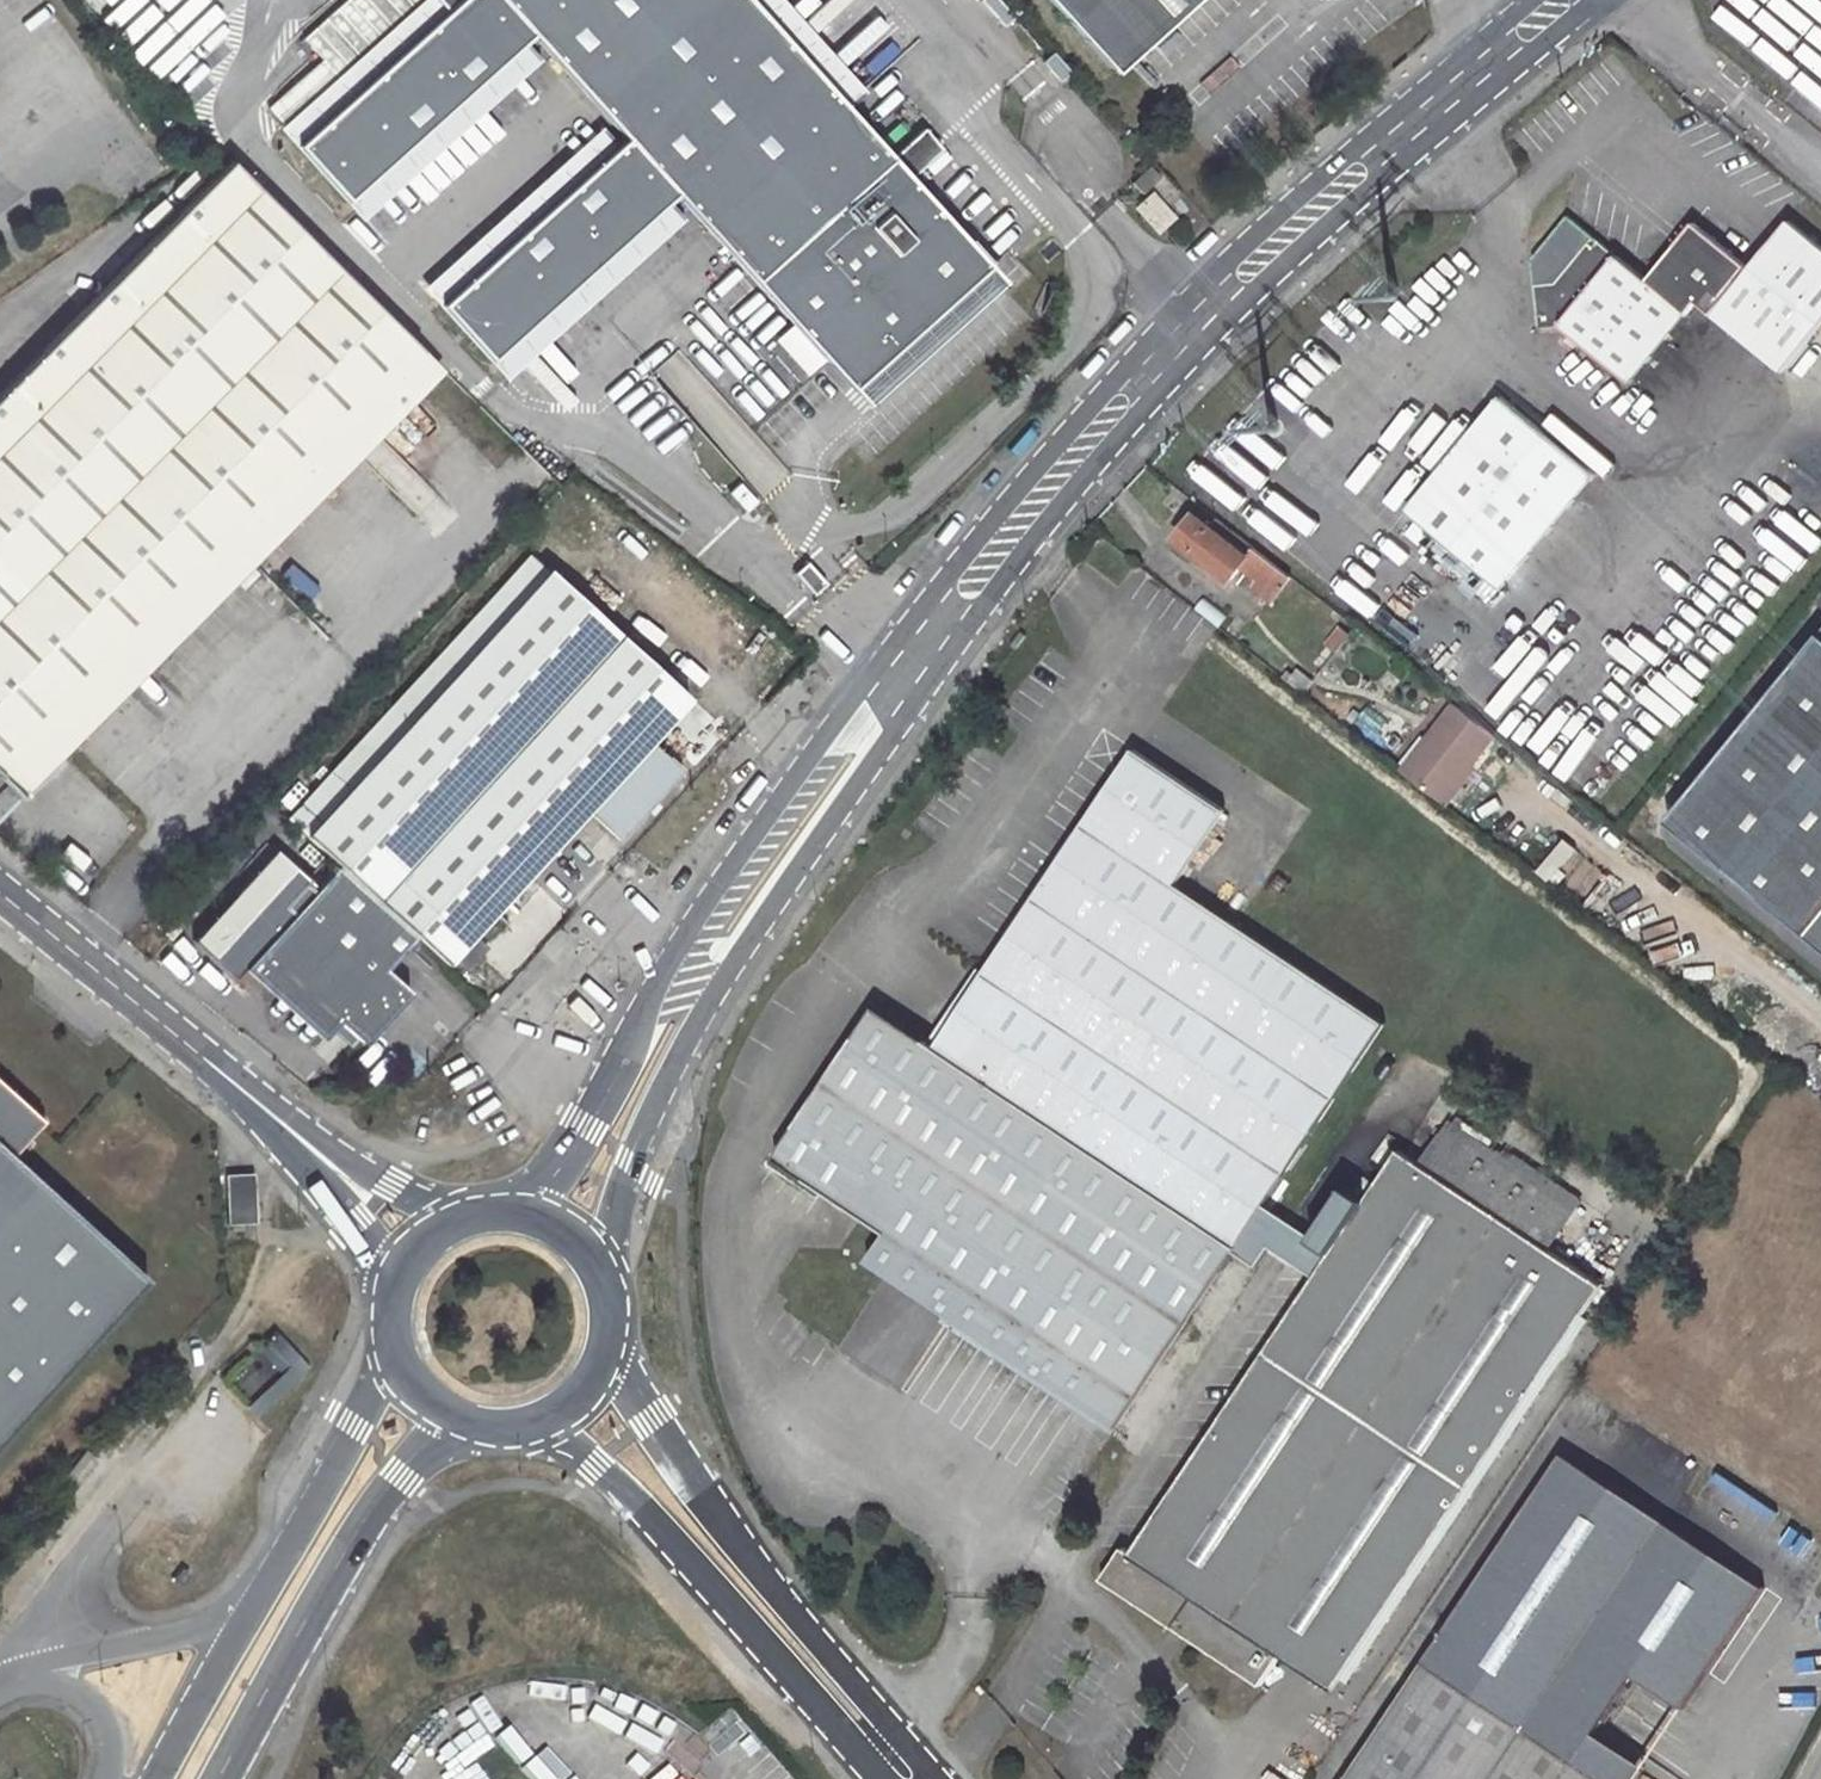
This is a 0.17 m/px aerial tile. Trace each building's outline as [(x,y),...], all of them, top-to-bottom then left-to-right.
[(305,38),(323,59),(269,107),(346,199),(533,34),(627,141),(441,306),(488,355),(676,196),(726,251),(863,127),(810,68),(842,39),(823,18),(791,47),(749,0),(350,0),(305,38)] [(1113,72),(1194,0),(1048,0),(1113,72)] [(863,127),(726,251),(750,278),(888,154),(863,127)] [(912,131),(895,146),(910,164),(928,149),(912,131)] [(888,154),(750,278),(850,388),(990,266),(888,154)] [(0,391),(0,771),(419,349),(229,160),(0,391)] [(1152,194),(1136,208),(1157,231),(1173,217),(1152,194)] [(1535,327),(1556,325),(1625,382),(1691,301),(1775,371),(1820,315),(1820,252),(1782,221),(1744,268),(1688,222),(1641,279),(1562,214),(1526,258),(1535,327)] [(440,370),(419,349),(0,771),(0,773),(21,793),(440,370)] [(485,363),(494,376),(514,363),(504,349),(485,363)] [(1592,474),(1497,397),(1404,513),(1415,522),(1403,536),(1416,546),(1427,532),(1429,534),(1437,540),(1442,544),(1474,569),(1499,590),(1592,474)] [(1211,531),(1196,518),(1180,538),(1230,578),(1239,566),(1259,582),(1254,589),(1271,602),(1290,577),(1219,521),(1211,531)] [(1437,540),(1429,534),(1422,543),(1429,549),(1437,540)] [(1474,569),(1442,544),(1434,553),(1466,579),(1474,569)] [(531,554),(289,818),(337,862),(414,934),(445,962),(688,697),(531,554)] [(1477,574),(1471,582),(1478,588),(1484,580),(1477,574)] [(1011,646),(1016,649),(1025,636),(1021,633),(1011,646)] [(1820,635),(1653,830),(1820,958),(1820,636),(1820,635)] [(1444,805),(1497,737),(1457,706),(1403,774),(1444,805)] [(653,743),(589,812),(618,839),(682,770),(653,743)] [(1222,811),(1133,752),(983,977),(1004,990),(954,1062),(935,1050),(874,1010),(776,1160),(888,1233),(868,1262),(1115,1425),(1381,1025),(1172,886),(1222,811)] [(414,934),(337,862),(314,886),(274,849),(191,939),(232,977),(243,964),(260,981),(277,963),(337,1018),(362,1042),(410,989),(385,966),(414,934)] [(475,935),(456,956),(468,966),(487,946),(475,935)] [(277,963),(260,981),(320,1036),(337,1018),(277,963)] [(1004,990),(983,977),(935,1050),(954,1062),(1004,990)] [(146,1278),(9,1154),(42,1118),(0,1080),(0,1437),(146,1278)] [(1570,1211),(1578,1200),(1453,1117),(1420,1165),(1427,1169),(1452,1132),(1570,1211)] [(1121,1548),(1101,1579),(1258,1685),(1280,1654),(1332,1688),(1601,1285),(1546,1249),(1570,1211),(1452,1132),(1427,1169),(1420,1165),(1398,1151),(1129,1554),(1121,1548)] [(251,1173),(226,1175),(228,1220),(253,1218),(251,1173)] [(171,1348),(186,1332),(178,1324),(162,1341),(171,1348)] [(1346,1778),(1596,1778),(1573,1763),(1592,1734),(1632,1676),(1682,1710),(1763,1589),(1562,1455),(1346,1778)] [(1596,1778),(1635,1778),(1643,1768),(1592,1734),(1573,1763),(1596,1778)] [(1341,1771),(1354,1743),(1342,1737),(1328,1766),(1341,1771)]
